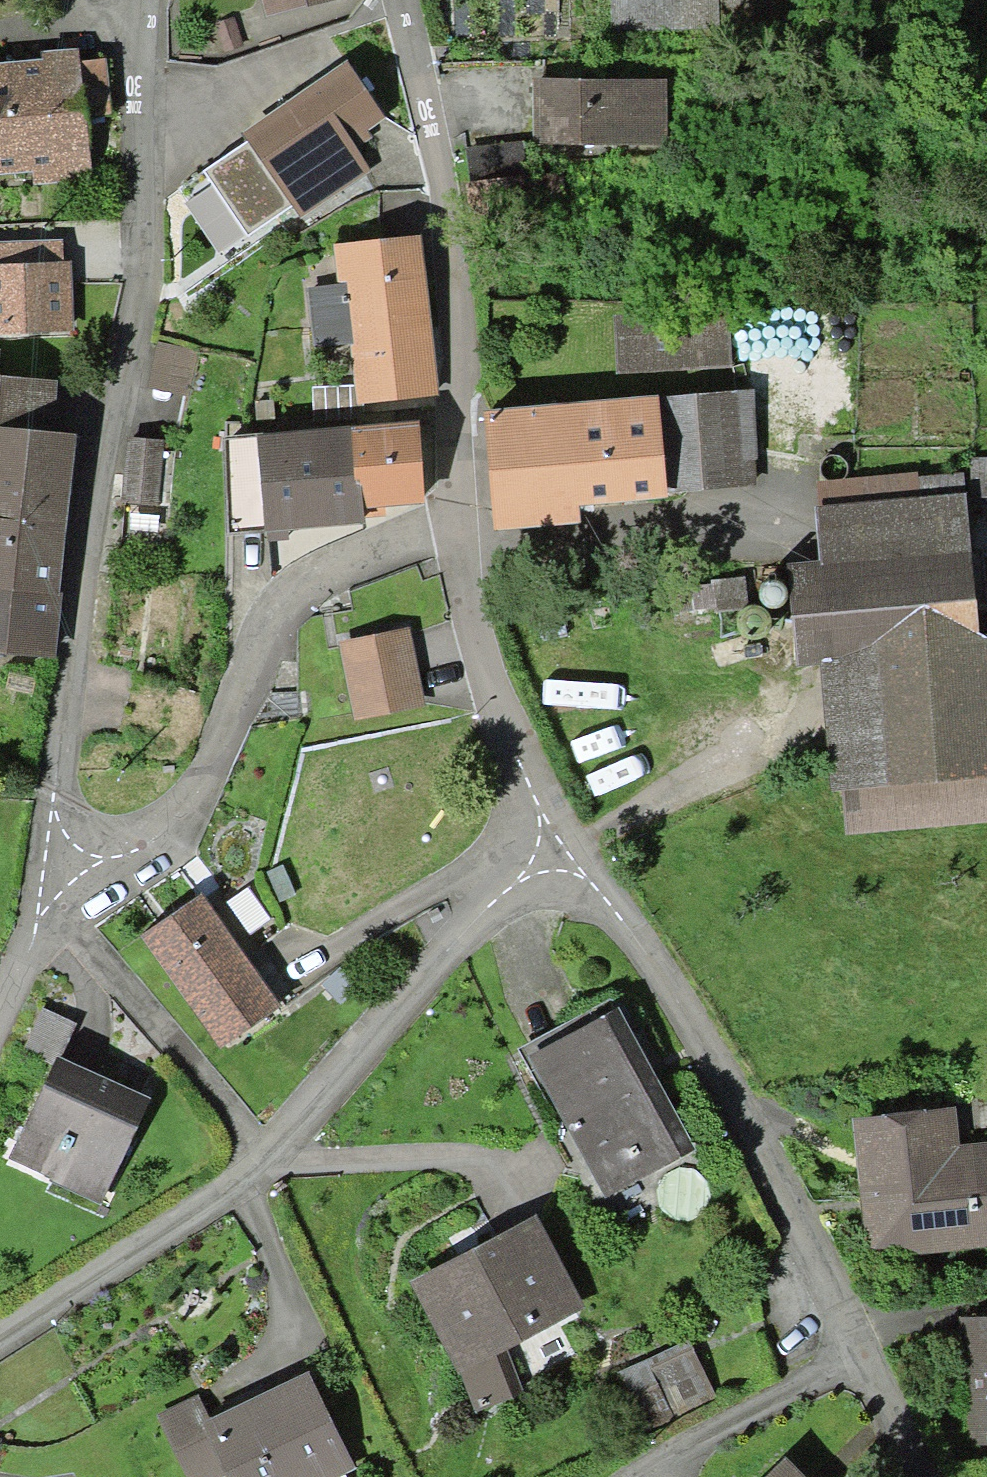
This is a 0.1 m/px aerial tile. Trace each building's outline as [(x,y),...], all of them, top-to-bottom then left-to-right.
[(267,18),(338,0),(262,0),(267,18)] [(609,34),(790,29),(789,0),(608,0),(609,34)] [(98,65),(0,74),(0,173),(30,170),(31,185),(83,179),(82,164),(85,164),(80,120),(104,117),(98,65)] [(376,118),(345,73),(245,141),(296,217),(362,172),(349,150),(364,140),(358,130),(376,118)] [(658,86),(535,84),(536,147),(660,148),(658,86)] [(264,205),(230,156),(181,191),(215,239),(264,205)] [(413,243),(379,246),(334,251),(339,298),(307,301),(313,350),(349,346),(354,399),(310,402),(313,423),(358,419),(357,406),(430,398),(413,243)] [(0,252),(0,334),(64,331),(62,271),(56,271),(55,251),(0,252)] [(612,330),(614,373),(727,367),(725,323),(612,330)] [(533,412),(483,417),(493,522),(499,521),(497,508),(749,486),(747,455),(793,452),(786,363),(727,367),(733,396),(533,413),(533,412)] [(56,534),(67,439),(33,436),(37,386),(0,382),(0,528),(56,534)] [(352,435),(358,507),(418,503),(413,431),(352,435)] [(358,507),(352,435),(222,445),(229,527),(263,525),(264,530),(359,523),(358,507)] [(157,446),(128,443),(122,504),(151,507),(153,489),(183,492),(187,458),(156,455),(157,446)] [(821,490),(851,829),(986,818),(986,659),(975,660),(960,478),(821,490)] [(56,534),(0,528),(0,654),(43,658),(56,534)] [(760,608),(765,612),(772,615),(779,614),(784,612),(791,602),(792,595),(789,589),(785,583),(778,580),(771,580),(765,582),(760,587),(757,594),(757,601),(760,608)] [(415,706),(401,638),(342,649),(356,718),(415,706)] [(196,899),(140,938),(218,1048),(274,1009),(196,899)] [(110,1132),(125,1099),(51,1065),(69,1028),(41,1015),(23,1053),(51,1066),(22,1128),(58,1145),(55,1150),(61,1153),(52,1171),(102,1194),(128,1140),(110,1132)] [(612,1018),(533,1061),(604,1193),(683,1150),(612,1018)] [(874,1250),(986,1238),(986,1157),(945,1162),(941,1122),(861,1130),(874,1250)] [(527,1231),(420,1287),(460,1363),(478,1410),(516,1394),(497,1344),(567,1307),(527,1231)] [(976,1339),(984,1439),(986,1438),(986,1338),(976,1339)] [(643,1366),(621,1376),(646,1429),(667,1419),(662,1410),(699,1393),(683,1359),(648,1375),(643,1366)] [(303,1386),(266,1404),(262,1395),(205,1423),(211,1436),(175,1453),(187,1476),(216,1476),(228,1471),(231,1476),(319,1476),(342,1466),(303,1386)] [(781,1465),(769,1476),(792,1476),(781,1465)]
